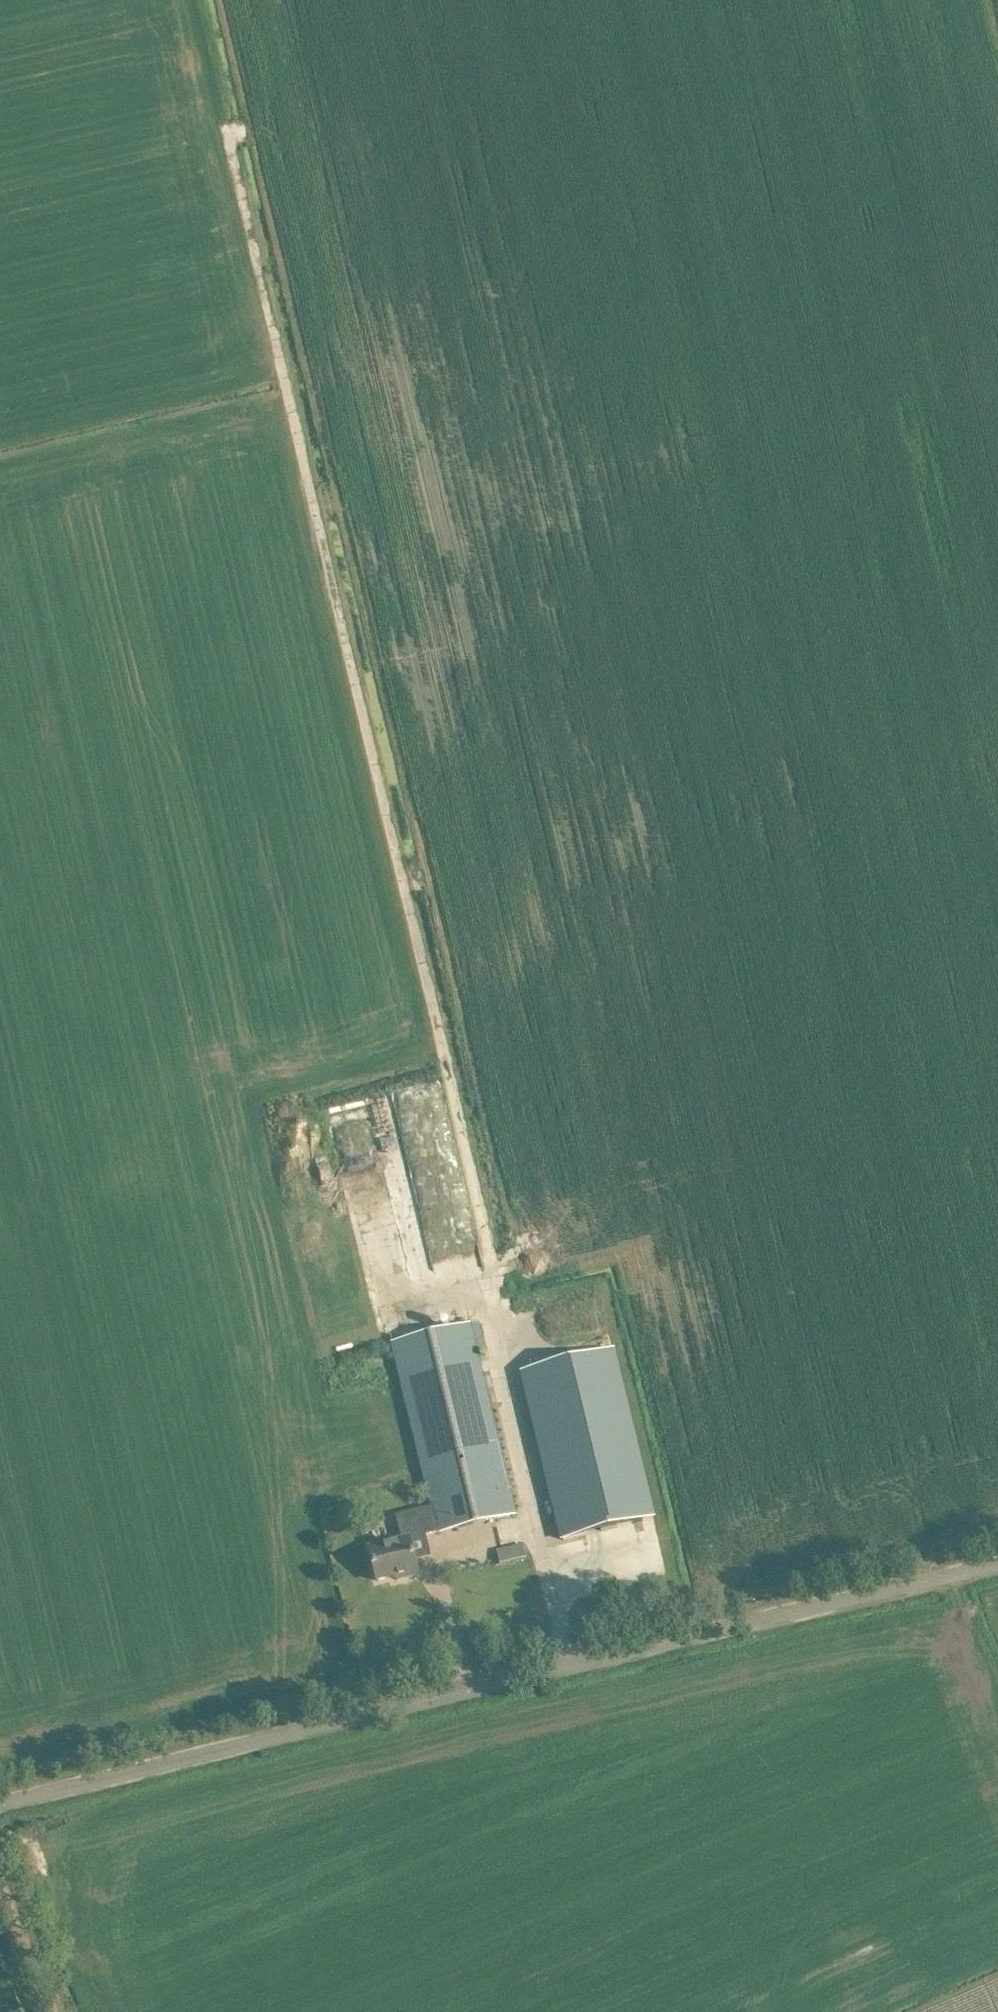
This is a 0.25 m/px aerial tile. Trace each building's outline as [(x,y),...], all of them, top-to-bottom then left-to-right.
[(469,1322),(390,1342),(392,1349),(426,1484),(427,1488),(431,1506),(438,1532),(516,1513),(512,1493),(490,1406),(469,1322)] [(613,1349),(523,1371),(564,1539),(653,1518),(613,1349)] [(411,1539),(438,1532),(431,1506),(396,1514),(402,1538),(369,1547),(378,1581),(405,1574),(406,1578),(420,1574),(411,1539)] [(523,1546),(498,1551),(501,1563),(526,1557),(523,1546)]
